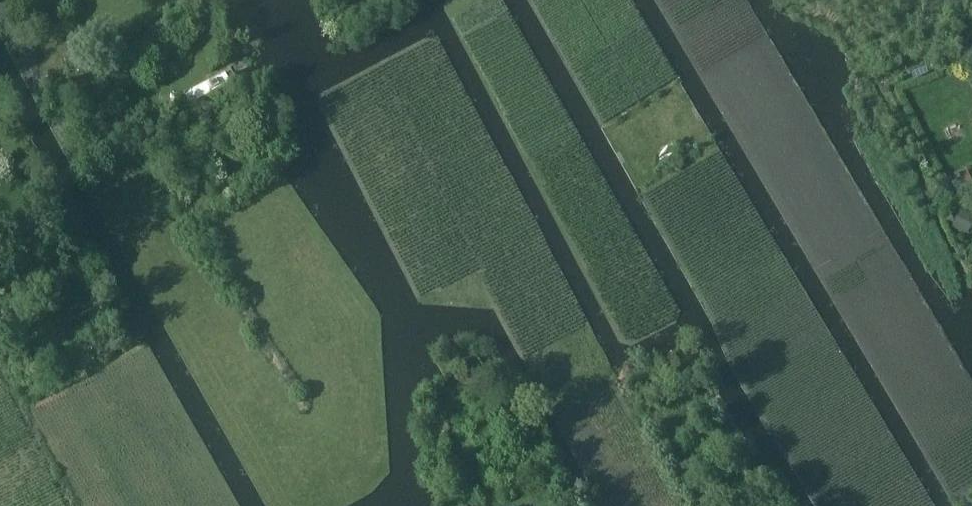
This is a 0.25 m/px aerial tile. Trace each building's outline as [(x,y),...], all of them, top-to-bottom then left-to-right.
[(926,67),(911,73),(913,79),(929,73),(926,67)] [(968,170),(959,174),(966,189),(971,186),(971,179),(968,170)] [(964,188),(959,179),(951,183),(955,192),(964,188)] [(961,208),(952,227),(968,234),(971,225),(971,213),(961,208)] [(951,213),(943,217),(949,228),(951,227),(954,218),(951,213)] [(651,415),(647,417),(652,427),(655,425),(651,415)]
